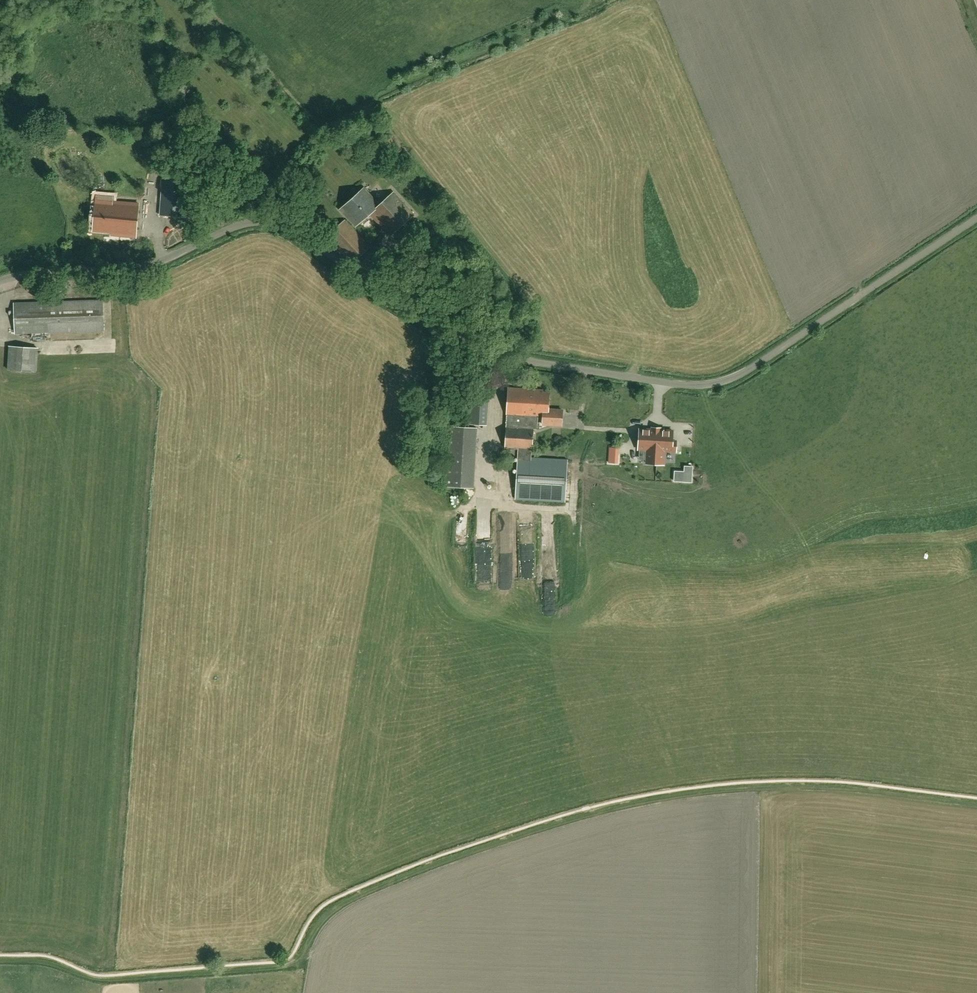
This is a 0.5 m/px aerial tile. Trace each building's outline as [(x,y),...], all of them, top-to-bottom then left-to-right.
[(394,160),(388,165),(399,178),(405,173),(394,160)] [(185,217),(188,176),(163,174),(160,215),(185,217)] [(355,224),(379,203),(364,186),(340,207),(355,224)] [(391,235),(414,214),(393,192),(370,213),(391,235)] [(136,237),(139,204),(113,201),(113,204),(96,202),(93,231),(114,233),(114,235),(136,237)] [(353,263),(370,246),(345,220),(328,236),(353,263)] [(15,333),(104,330),(103,299),(14,302),(15,333)] [(7,370),(37,372),(39,348),(9,346),(7,370)] [(515,461),(515,448),(518,448),(515,498),(565,501),(567,459),(531,457),(531,448),(532,449),(533,428),(537,428),(537,414),(543,414),(542,423),(562,424),(562,409),(548,408),(549,391),(543,391),(543,389),(508,387),(507,414),(506,426),(505,447),(507,447),(506,461),(515,461)] [(470,394),(468,423),(486,424),(488,395),(470,394)] [(476,427),(446,425),(442,486),(473,487),(476,427)] [(639,429),(638,449),(639,449),(647,449),(647,460),(646,463),(657,464),(658,449),(656,449),(656,445),(653,445),(653,430),(654,427),(652,427),(652,430),(639,429)] [(653,430),(653,445),(656,445),(656,449),(658,449),(657,464),(663,464),(664,450),(676,451),(676,441),(672,441),(673,431),(661,430),(661,428),(654,427),(653,430)] [(617,463),(618,455),(609,455),(608,463),(617,463)] [(456,515),(457,526),(467,525),(466,514),(456,515)] [(509,532),(509,524),(500,524),(500,531),(509,532)] [(466,553),(467,537),(455,537),(454,553),(466,553)] [(510,586),(509,557),(502,557),(503,587),(510,586)] [(522,565),(523,595),(534,594),(533,564),(522,565)]
